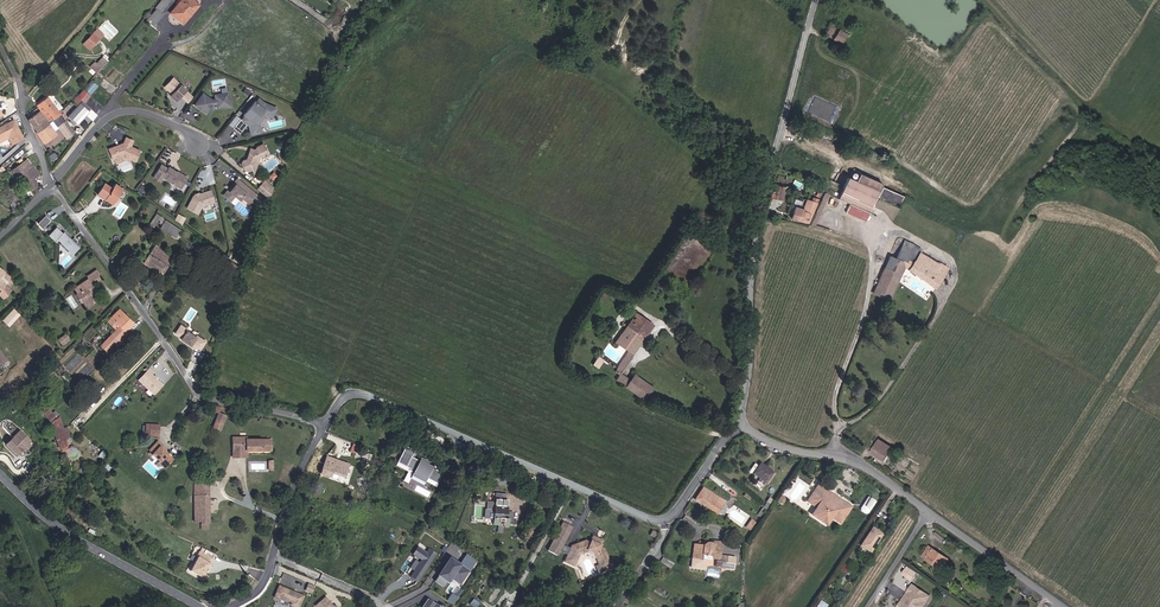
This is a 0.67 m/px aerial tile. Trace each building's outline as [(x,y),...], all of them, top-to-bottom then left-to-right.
[(160,12),(169,0),(161,0),(155,8),(157,10),(160,12)] [(192,12),(200,2),(196,0),(180,0),(171,13),(183,21),(191,11),(192,12)] [(147,22),(154,27),(163,14),(160,12),(157,10),(147,22)] [(183,21),(185,23),(192,12),(191,11),(183,21)] [(818,20),(835,30),(840,22),(823,12),(818,20)] [(106,34),(99,28),(84,44),(91,51),(106,34)] [(91,67),(98,73),(107,60),(102,56),(96,64),(94,62),(91,67)] [(188,90),(175,78),(166,87),(174,94),(172,96),(177,102),(188,90)] [(80,99),(84,103),(98,85),(93,82),(80,99)] [(202,94),(194,106),(207,114),(213,105),(216,105),(216,109),(224,109),(227,109),(228,108),(228,105),(228,96),(215,96),(215,100),(211,100),(202,94)] [(49,120),(54,127),(57,125),(65,120),(50,98),(39,105),(49,120)] [(267,98),(265,100),(272,105),(266,112),(259,120),(262,132),(264,131),(262,122),(269,115),(276,105),(267,98)] [(239,119),(232,129),(239,134),(247,124),(251,125),(253,134),(262,132),(259,120),(266,112),(272,105),(265,100),(259,109),(253,105),(250,109),(246,114),(244,112),(241,117),(242,119),(241,120),(239,119)] [(100,115),(84,103),(81,106),(87,112),(77,120),(78,122),(87,114),(96,121),(100,115)] [(77,120),(87,112),(81,106),(68,116),(74,123),(77,120)] [(41,119),(43,117),(40,111),(37,113),(35,110),(31,113),(32,115),(30,116),(35,123),(41,119)] [(0,125),(0,136),(8,131),(13,141),(22,135),(12,118),(0,125)] [(39,128),(44,124),(41,119),(35,123),(39,128)] [(66,138),(74,133),(65,120),(57,125),(66,138)] [(47,144),(58,137),(47,122),(44,124),(39,128),(39,129),(38,130),(47,144)] [(10,142),(13,141),(8,131),(0,136),(0,140),(7,136),(10,142)] [(137,162),(142,152),(132,147),(135,141),(128,138),(126,142),(124,146),(120,148),(118,146),(109,151),(114,161),(123,157),(124,156),(137,162)] [(243,160),(244,165),(253,170),(258,162),(260,159),(263,158),(266,157),(270,156),(267,144),(261,145),(260,147),(258,148),(253,149),(249,156),(244,157),(243,160)] [(29,159),(10,171),(15,179),(20,177),(31,192),(40,185),(36,179),(40,176),(29,159)] [(190,177),(170,166),(164,177),(183,189),(190,177)] [(845,212),(863,221),(881,182),(858,170),(854,179),(847,176),(836,197),(849,203),(845,212)] [(262,175),(261,176),(270,184),(271,182),(262,175)] [(270,184),(261,176),(255,184),(267,193),(270,184)] [(263,198),(238,177),(224,195),(233,203),(237,197),(243,201),(244,199),(255,207),(263,198)] [(113,187),(105,182),(98,195),(114,205),(125,190),(116,183),(113,187)] [(782,196),(786,198),(788,188),(785,187),(784,190),(774,187),(771,196),(781,199),(782,196)] [(876,196),(889,202),(894,192),(881,187),(876,196)] [(199,214),(204,206),(216,201),(212,190),(201,194),(197,195),(195,196),(189,209),(199,214)] [(889,202),(898,206),(902,196),(894,192),(889,202)] [(810,225),(813,222),(814,222),(816,219),(818,219),(824,203),(820,201),(818,201),(811,222),(792,217),(795,205),(805,208),(808,198),(795,194),(787,218),(810,225)] [(792,217),(811,222),(818,201),(808,198),(805,208),(795,205),(792,217)] [(158,220),(163,223),(165,218),(156,213),(150,224),(154,226),(158,220)] [(178,214),(175,219),(182,223),(185,218),(178,214)] [(47,216),(39,224),(44,229),(52,221),(47,216)] [(814,224),(835,231),(837,226),(818,219),(817,223),(814,222),(814,224)] [(183,230),(167,220),(162,228),(178,238),(183,230)] [(80,247),(64,231),(58,238),(62,242),(70,250),(74,254),(80,247)] [(923,249),(906,239),(898,259),(892,256),(875,293),(893,300),(907,268),(937,289),(950,269),(922,252),(923,249)] [(70,250),(62,242),(60,243),(68,251),(70,250)] [(175,257),(157,246),(144,265),(163,275),(175,257)] [(0,267),(0,296),(4,300),(13,290),(1,279),(7,272),(0,267)] [(93,282),(99,278),(95,271),(88,275),(93,282)] [(92,290),(92,288),(90,285),(93,283),(93,282),(88,275),(86,276),(86,280),(73,288),(74,291),(75,292),(76,299),(81,301),(82,303),(85,305),(87,308),(91,305),(89,302),(92,300),(89,295),(89,292),(91,290),(92,290)] [(72,294),(65,299),(73,309),(79,304),(72,294)] [(127,330),(135,322),(121,308),(113,316),(121,324),(127,330)] [(5,311),(0,316),(4,320),(9,315),(5,311)] [(632,354),(652,324),(635,313),(614,343),(627,351),(632,354)] [(122,335),(127,330),(121,324),(116,330),(122,335)] [(189,329),(182,325),(177,331),(184,336),(183,338),(193,344),(194,343),(197,345),(202,348),(207,342),(198,336),(197,337),(188,331),(189,329)] [(119,344),(124,338),(122,335),(116,330),(102,343),(108,349),(116,341),(119,344)] [(73,340),(68,334),(63,337),(68,344),(73,340)] [(619,373),(632,354),(627,351),(615,370),(619,373)] [(599,368),(605,359),(598,354),(592,364),(599,368)] [(140,382),(154,396),(163,386),(157,381),(154,378),(152,376),(154,374),(150,371),(140,382)] [(624,386),(628,379),(619,373),(615,379),(624,386)] [(651,386),(632,373),(628,379),(647,392),(651,386)] [(647,392),(628,379),(624,386),(643,398),(647,392)] [(221,431),(226,417),(219,414),(214,428),(221,431)] [(61,449),(70,445),(67,434),(63,424),(59,418),(55,419),(49,422),(54,430),(61,449)] [(27,431),(32,425),(28,422),(22,428),(27,431)] [(161,425),(147,424),(147,436),(162,437),(161,425)] [(13,438),(7,445),(17,455),(24,449),(26,450),(32,443),(20,431),(15,436),(13,438)] [(873,451),(883,457),(893,443),(875,431),(866,445),(873,450),(873,451)] [(272,451),(272,440),(247,441),(247,438),(233,438),(234,451),(247,451),(272,451)] [(168,470),(174,461),(168,457),(169,455),(165,452),(161,449),(162,447),(158,444),(151,453),(155,456),(154,457),(162,464),(161,464),(168,470)] [(404,446),(396,466),(408,471),(404,480),(408,482),(410,478),(424,484),(425,481),(437,486),(443,471),(428,465),(430,460),(420,456),(419,459),(414,457),(417,451),(404,446)] [(347,476),(350,465),(328,457),(329,455),(319,452),(309,470),(332,480),(334,473),(347,476)] [(776,473),(762,463),(753,475),(768,484),(776,473)] [(207,526),(210,525),(208,479),(192,479),(193,523),(199,523),(200,531),(207,531),(207,526)] [(720,506),(709,500),(712,496),(715,498),(716,496),(702,487),(698,492),(697,491),(692,500),(716,514),(720,506)] [(809,518),(826,528),(830,521),(839,526),(850,507),(848,506),(840,520),(834,517),(832,519),(829,517),(825,524),(813,517),(817,510),(814,508),(816,506),(809,502),(817,488),(815,487),(804,505),(814,511),(809,518)] [(813,517),(825,524),(829,517),(832,519),(834,517),(840,520),(848,506),(842,502),(840,505),(833,500),(832,502),(828,500),(829,498),(822,494),(823,492),(817,488),(809,502),(816,506),(814,508),(817,510),(813,517)] [(503,515),(507,516),(507,509),(500,509),(501,494),(490,493),(489,499),(482,499),(482,505),(489,506),(489,508),(480,507),(480,513),(488,514),(487,521),(493,522),(498,522),(502,523),(503,521),(503,515)] [(789,499),(782,495),(778,501),(785,506),(789,499)] [(709,500),(720,506),(724,501),(716,496),(715,498),(712,496),(709,500)] [(873,501),(866,496),(849,522),(850,523),(849,524),(854,527),(855,526),(856,527),(873,501)] [(751,519),(746,527),(750,530),(755,521),(751,519)] [(557,558),(571,528),(563,524),(548,553),(557,558)] [(881,533),(871,527),(860,545),(870,551),(873,546),(871,545),(876,537),(878,538),(881,533)] [(608,559),(604,550),(599,548),(602,541),(599,540),(598,541),(595,540),(596,539),(593,537),(589,545),(583,542),(569,548),(562,565),(572,569),(575,561),(573,560),(575,555),(576,554),(585,550),(585,551),(587,551),(596,555),(598,558),(596,559),(602,571),(604,570),(605,572),(607,571),(607,568),(611,567),(609,561),(605,563),(604,561),(608,559)] [(711,557),(718,558),(721,541),(712,539),(712,542),(706,541),(703,544),(700,543),(692,542),(690,557),(700,559),(701,553),(705,554),(710,554),(711,557)] [(232,547),(224,541),(221,545),(230,551),(232,547)] [(410,576),(419,581),(436,553),(429,548),(427,552),(417,546),(413,554),(421,559),(410,576)] [(951,559),(931,546),(924,557),(943,572),(951,559)] [(577,556),(587,551),(585,551),(585,550),(576,554),(575,555),(573,560),(575,561),(577,556)] [(719,567),(724,568),(726,556),(721,555),(720,560),(719,561),(717,563),(719,567)] [(212,563),(199,556),(192,571),(204,578),(212,563)] [(431,574),(441,580),(444,576),(453,582),(461,570),(452,564),(449,567),(448,566),(450,562),(442,557),(431,574)] [(849,569),(853,562),(848,559),(844,566),(849,569)] [(280,582),(292,586),(296,578),(284,573),(280,582)] [(441,580),(431,574),(427,580),(436,586),(441,580)] [(903,591),(905,592),(899,601),(897,600),(892,606),(913,606),(918,600),(919,602),(924,594),(908,583),(903,591)] [(310,593),(313,586),(307,584),(304,590),(310,593)] [(281,586),(276,598),(281,600),(282,597),(292,602),(292,604),(298,606),(300,606),(305,596),(281,586)] [(451,593),(448,600),(454,603),(457,596),(451,593)] [(324,595),(315,605),(317,606),(334,606),(333,606),(333,605),(324,595)] [(435,606),(428,601),(428,602),(420,597),(413,606),(435,606)]
